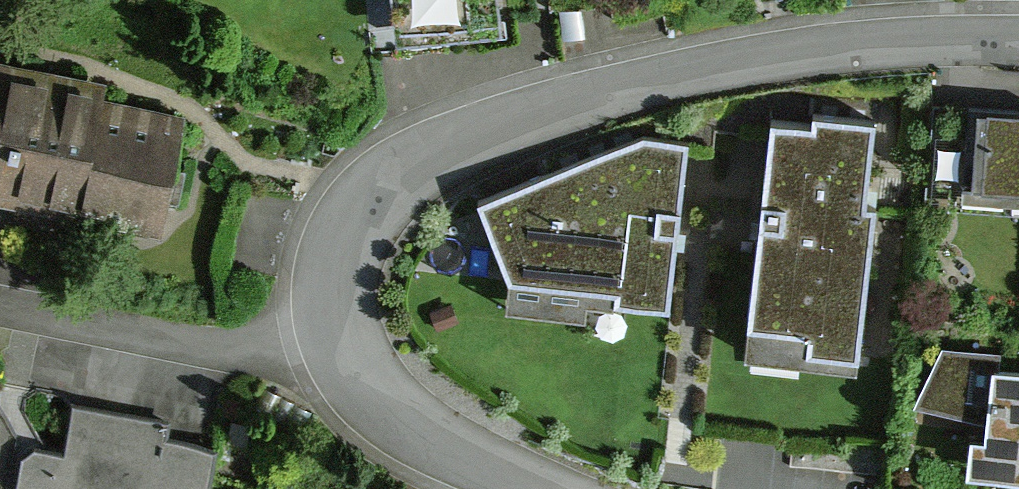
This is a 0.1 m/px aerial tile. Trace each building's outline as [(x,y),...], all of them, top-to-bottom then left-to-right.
[(392,47),(502,35),(498,0),(387,0),(392,47)] [(98,109),(101,91),(0,72),(0,200),(153,229),(173,123),(98,109)] [(962,112),(955,202),(1018,208),(1018,116),(962,112)] [(816,124),(814,139),(768,135),(743,368),(857,385),(879,220),(865,219),(875,130),(816,124)] [(586,310),(673,320),(690,148),(650,139),(482,210),(510,291),(503,318),(587,328),(586,310)] [(915,412),(982,427),(988,373),(1000,374),(1000,356),(945,353),(915,412)] [(962,442),(958,478),(1018,484),(1018,476),(1018,376),(1000,374),(988,373),(982,427),(981,444),(962,442)] [(5,454),(54,463),(62,418),(69,408),(68,395),(0,384),(0,480),(5,454)] [(62,418),(54,463),(5,454),(0,480),(0,488),(212,488),(216,463),(151,451),(154,434),(62,418)]
